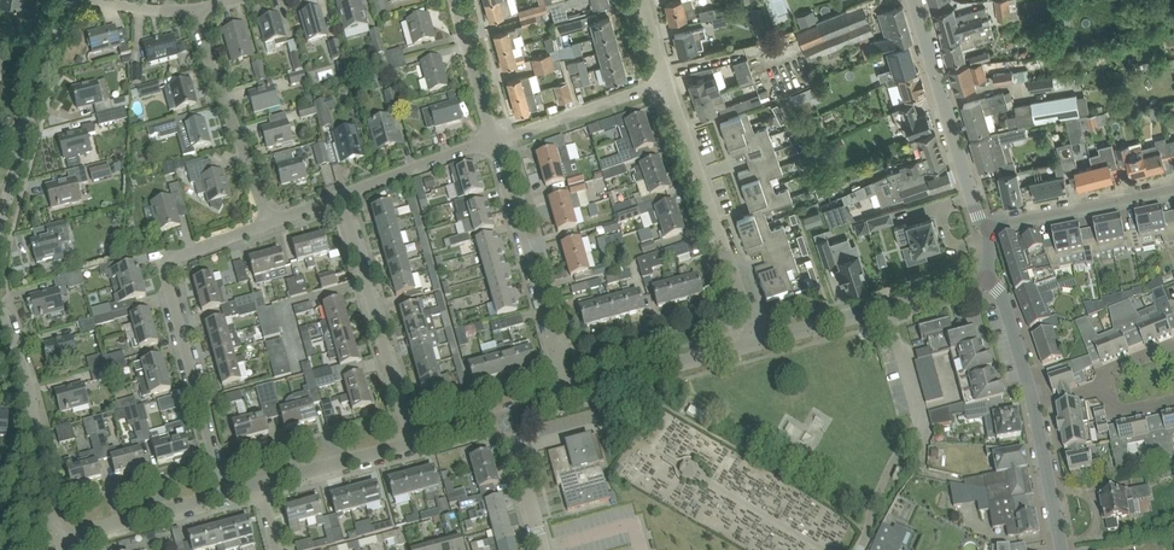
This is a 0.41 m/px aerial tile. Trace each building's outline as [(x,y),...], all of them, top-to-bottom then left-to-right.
[(340,15),(345,32),(369,25),(363,5),(356,7),(354,0),(350,0),(336,4),(340,15)] [(378,17),(386,15),(382,0),(373,0),(378,17)] [(508,0),(497,0),(486,3),(491,20),(512,14),(508,0)] [(519,10),(521,19),(548,11),(546,4),(545,0),(538,0),(539,5),(519,10)] [(678,0),(666,3),(671,21),(696,15),(692,0),(680,0),(678,0)] [(1016,0),(996,0),(999,20),(1018,18),(1016,0)] [(553,2),(550,3),(555,21),(569,18),(566,8),(563,9),(558,10),(556,1),(553,2)] [(818,24),(797,32),(808,59),(817,56),(827,51),(830,58),(839,53),(837,47),(860,38),(867,34),(868,34),(874,32),(862,3),(817,21),(818,24)] [(1069,3),(1059,3),(1060,17),(1069,17),(1069,3)] [(883,28),(884,30),(908,23),(903,5),(879,12),(883,28)] [(701,20),(712,17),(717,16),(714,6),(699,10),(701,20)] [(756,7),(750,9),(752,16),(763,13),(761,6),(756,7)] [(935,14),(944,44),(973,36),(975,44),(976,44),(995,38),(986,7),(956,16),(954,9),(935,14)] [(300,14),(304,26),(308,42),(328,36),(320,8),(300,14)] [(795,17),(801,27),(817,18),(812,8),(795,17)] [(548,11),(521,19),(523,27),(538,23),(538,21),(545,19),(545,20),(550,19),(548,11)] [(727,13),(717,16),(712,17),(714,26),(730,22),(727,13)] [(259,21),(262,33),(268,53),(277,51),(276,47),(288,43),(280,14),(255,21),(256,22),(259,21)] [(428,16),(417,19),(408,22),(415,45),(435,39),(432,29),(430,30),(426,18),(429,17),(428,16)] [(610,17),(590,23),(594,38),(596,37),(614,32),(610,17)] [(581,18),(559,24),(562,34),(584,27),(581,18)] [(914,40),(908,23),(884,30),(886,37),(868,43),(872,58),(880,56),(878,51),(914,40)] [(253,57),(247,36),(244,25),(224,30),(234,63),(253,57)] [(120,46),(118,39),(115,27),(89,34),(90,39),(89,39),(90,41),(91,41),(94,53),(120,46)] [(693,30),(687,31),(675,34),(680,53),(704,47),(702,38),(707,36),(705,27),(693,30)] [(495,34),(499,50),(516,46),(513,36),(518,34),(516,28),(495,34)] [(379,70),(390,67),(388,62),(386,53),(379,30),(370,32),(377,56),(375,56),(379,70)] [(596,37),(600,52),(618,47),(614,32),(596,37)] [(555,35),(546,38),(550,51),(559,48),(558,47),(555,35)] [(976,45),(976,44),(975,44),(973,36),(944,44),(943,44),(948,64),(966,58),(964,49),(976,45)] [(149,63),(167,58),(178,55),(174,37),(158,41),(158,39),(144,43),(149,63)] [(296,71),(296,72),(303,70),(299,53),(295,40),(288,42),(292,55),(296,71)] [(335,59),(344,56),(340,40),(330,43),(335,59)] [(561,59),(576,55),(583,53),(582,50),(587,49),(584,40),(558,47),(561,59)] [(181,54),(190,52),(188,44),(179,46),(181,54)] [(516,46),(499,50),(504,67),(525,61),(523,53),(520,44),(516,46)] [(887,70),(889,77),(895,76),(916,70),(909,44),(888,50),(888,53),(884,54),(881,59),(885,71),(887,70)] [(122,55),(132,53),(130,45),(120,48),(122,55)] [(16,46),(14,51),(23,54),(24,48),(16,46)] [(600,52),(604,67),(622,62),(618,47),(600,52)] [(386,53),(388,62),(404,58),(402,48),(386,53)] [(973,64),(991,59),(989,52),(971,57),(973,64)] [(532,59),(534,66),(553,61),(551,54),(532,59)] [(121,57),(123,65),(129,63),(127,55),(121,57)] [(388,62),(390,67),(391,71),(407,67),(404,58),(388,62)] [(430,91),(436,90),(448,86),(447,85),(446,85),(443,72),(444,72),(440,58),(422,63),(430,91)] [(755,80),(747,58),(734,63),(741,84),(755,80)] [(553,61),(534,66),(536,73),(562,66),(560,59),(553,61)] [(572,75),(588,71),(585,59),(578,61),(567,64),(570,74),(577,72),(577,71),(580,70),(581,72),(572,75)] [(267,81),(262,62),(252,65),(257,83),(267,81)] [(626,76),(622,62),(604,67),(608,81),(626,76)] [(970,65),(961,67),(950,70),(957,94),(977,88),(975,81),(987,78),(983,62),(970,66),(970,65)] [(339,79),(339,81),(351,78),(350,77),(349,77),(345,64),(339,66),(341,73),(343,73),(345,78),(339,79)] [(142,83),(142,80),(143,66),(135,65),(134,83),(142,83)] [(712,95),(721,91),(712,66),(703,70),(706,78),(690,84),(695,100),(712,94),(712,95)] [(919,69),(916,70),(895,76),(889,77),(887,78),(889,85),(898,82),(903,99),(926,93),(919,69)] [(307,81),(303,70),(296,72),(297,74),(290,76),(292,85),(307,81)] [(1013,71),(995,74),(996,83),(1015,80),(1015,82),(1025,80),(1024,70),(1013,72),(1013,71)] [(591,82),(588,71),(572,75),(579,98),(584,97),(584,96),(581,85),(584,84),(591,82)] [(508,81),(512,97),(534,91),(531,82),(529,75),(508,81)] [(1062,75),(1029,80),(1031,92),(1056,88),(1055,88),(1064,87),(1064,86),(1062,75)] [(95,105),(97,115),(114,111),(127,107),(126,102),(123,102),(122,99),(111,102),(106,80),(73,89),(78,110),(95,105)] [(190,81),(164,88),(170,111),(182,108),(184,113),(188,111),(186,107),(197,104),(190,81)] [(555,85),(557,90),(560,102),(572,98),(567,82),(555,85)] [(141,99),(160,94),(157,83),(138,89),(141,99)] [(274,86),(267,88),(260,90),(261,94),(250,97),(255,114),(280,107),(274,86)] [(385,90),(385,92),(384,92),(389,110),(401,107),(396,89),(394,90),(394,87),(385,90)] [(316,106),(323,129),(334,126),(327,103),(323,104),(319,88),(312,90),(315,102),(317,106),(316,106)] [(756,95),(733,104),(736,111),(762,102),(759,94),(757,88),(754,89),(756,95)] [(537,100),(534,91),(512,97),(517,114),(530,110),(539,108),(537,100)] [(712,95),(712,94),(695,100),(701,116),(726,107),(721,91),(712,95)] [(804,91),(793,96),(797,105),(808,100),(804,91)] [(307,104),(314,102),(310,92),(303,95),(307,104)] [(975,101),(964,104),(968,119),(978,116),(976,111),(984,109),(984,106),(1007,99),(1005,93),(1005,92),(975,101)] [(1016,105),(1017,115),(1008,116),(1010,128),(1036,123),(1080,116),(1077,94),(1016,105)] [(978,116),(968,119),(972,134),(984,131),(990,129),(986,114),(1009,107),(1007,99),(984,106),(984,109),(976,111),(978,116)] [(457,101),(445,105),(430,109),(435,128),(448,125),(447,123),(461,119),(462,121),(462,120),(457,101)] [(914,102),(892,109),(898,128),(905,126),(908,136),(932,128),(931,125),(932,125),(930,118),(929,119),(926,112),(918,115),(914,102)] [(777,115),(782,112),(778,104),(772,107),(777,115)] [(1159,104),(1149,106),(1153,119),(1163,116),(1159,104)] [(321,130),(323,129),(316,106),(315,107),(314,106),(300,110),(302,120),(317,115),(321,130)] [(407,107),(406,117),(418,119),(419,109),(407,107)] [(117,122),(114,111),(97,115),(100,126),(117,122)] [(752,124),(748,111),(722,120),(727,132),(752,124)] [(781,124),(787,121),(782,112),(777,115),(781,124)] [(1105,112),(1097,113),(1100,124),(1101,124),(1108,122),(1106,117),(1105,112)] [(1087,115),(1081,116),(1084,128),(1088,127),(1090,127),(1087,115)] [(1114,115),(1106,117),(1108,122),(1108,124),(1112,123),(1115,119),(1114,115)] [(396,136),(394,129),(391,116),(370,122),(378,150),(404,143),(401,134),(396,136)] [(1081,116),(1067,118),(1071,135),(1085,132),(1084,128),(1081,116)] [(627,132),(621,134),(623,141),(630,138),(649,132),(644,117),(624,124),(627,132)] [(137,118),(129,120),(132,129),(140,126),(137,118)] [(615,118),(587,128),(590,137),(591,137),(618,128),(618,126),(615,118)] [(818,118),(808,123),(812,131),(822,127),(818,118)] [(204,120),(192,123),(178,127),(180,135),(187,134),(191,149),(211,144),(204,120)] [(174,121),(159,126),(149,129),(151,137),(176,129),(174,121)] [(277,146),(282,145),(293,142),(287,121),(271,126),(272,129),(263,132),(267,147),(276,144),(277,146)] [(84,132),(60,138),(65,159),(66,159),(69,170),(82,166),(79,155),(92,152),(93,152),(88,135),(97,133),(95,124),(83,127),(84,132)] [(755,132),(752,124),(727,132),(728,137),(727,138),(729,145),(754,136),(756,143),(771,138),(767,127),(755,132)] [(974,138),(971,139),(980,170),(981,170),(997,165),(1000,175),(1017,171),(1014,160),(1007,162),(1001,142),(1012,139),(1028,135),(1026,125),(990,134),(983,136),(974,138)] [(365,157),(361,145),(356,127),(337,132),(341,147),(338,148),(342,163),(365,157)] [(623,141),(614,144),(619,156),(628,153),(630,153),(632,161),(633,162),(640,159),(638,152),(642,150),(648,149),(654,147),(649,132),(630,138),(623,141)] [(799,140),(793,132),(788,136),(794,144),(799,140)] [(919,146),(922,155),(941,149),(936,132),(924,136),(917,139),(911,141),(913,148),(919,146)] [(548,153),(537,156),(542,171),(559,166),(566,164),(570,163),(566,148),(563,136),(545,143),(548,153)] [(747,150),(750,159),(775,150),(771,138),(756,143),(754,136),(729,145),(733,155),(747,150)] [(1143,147),(1149,171),(1166,167),(1164,160),(1173,157),(1169,140),(1167,141),(1165,137),(1156,139),(1157,143),(1143,147)] [(799,152),(805,148),(799,140),(794,144),(799,152)] [(315,147),(316,152),(319,163),(329,161),(324,144),(315,147)] [(1091,157),(1097,183),(1114,179),(1112,172),(1121,169),(1119,162),(1115,163),(1111,145),(1098,148),(1100,154),(1091,157)] [(1120,161),(1119,162),(1121,169),(1130,167),(1132,175),(1149,171),(1143,147),(1127,151),(1126,146),(1117,149),(1120,161)] [(898,148),(890,150),(892,156),(899,153),(898,148)] [(921,174),(927,172),(927,171),(935,168),(946,165),(941,149),(922,155),(923,159),(917,161),(921,174)] [(739,172),(742,182),(767,174),(764,167),(779,162),(775,150),(750,159),(752,165),(753,167),(739,172)] [(294,162),(291,151),(274,156),(282,185),(307,178),(302,159),(294,162)] [(628,153),(599,163),(602,172),(624,165),(633,162),(632,161),(630,153),(628,153)] [(1079,179),(1081,187),(1097,183),(1091,157),(1088,157),(1091,167),(1068,173),(1070,181),(1079,179)] [(174,162),(176,170),(187,167),(184,159),(174,162)] [(1062,161),(1064,171),(1078,167),(1076,159),(1062,161)] [(211,160),(187,167),(191,184),(195,183),(195,184),(199,196),(201,195),(207,194),(209,203),(210,203),(212,209),(219,213),(224,205),(222,199),(230,197),(223,172),(213,174),(212,171),(214,171),(211,160)] [(636,184),(646,181),(664,175),(659,160),(641,166),(641,167),(634,169),(636,176),(633,177),(636,184)] [(812,161),(807,163),(810,172),(815,170),(812,161)] [(886,175),(843,195),(846,205),(871,195),(875,206),(881,204),(882,206),(904,198),(905,200),(953,184),(947,168),(928,174),(927,172),(921,174),(917,161),(900,167),(901,170),(886,175)] [(1062,161),(1055,163),(1058,177),(1065,175),(1064,171),(1062,161)] [(779,162),(764,167),(767,174),(742,182),(745,190),(746,189),(748,194),(773,185),(770,177),(783,173),(779,162)] [(165,177),(176,174),(173,163),(162,165),(165,177)] [(450,166),(455,185),(480,178),(476,164),(458,170),(456,163),(450,166)] [(559,166),(542,171),(546,187),(565,181),(565,180),(566,179),(571,178),(566,164),(559,166)] [(93,183),(113,177),(109,165),(90,170),(93,183)] [(624,165),(602,172),(605,182),(614,179),(627,174),(624,165)] [(85,168),(80,169),(69,172),(71,180),(47,186),(52,208),(82,201),(78,184),(89,182),(85,168)] [(816,170),(815,170),(810,172),(813,181),(819,179),(816,170)] [(837,171),(830,175),(834,182),(841,178),(837,171)] [(1002,184),(998,185),(1003,197),(1005,198),(1006,204),(1023,200),(1017,171),(1000,175),(1002,184)] [(571,178),(566,179),(569,188),(584,184),(582,175),(579,176),(571,178)] [(669,189),(664,175),(646,181),(651,196),(669,189)] [(1031,183),(1034,197),(1034,198),(1068,190),(1066,178),(1065,175),(1058,177),(1031,183)] [(433,177),(423,180),(426,189),(435,187),(433,177)] [(413,180),(419,202),(422,212),(430,210),(427,200),(421,178),(413,180)] [(484,192),(480,178),(455,185),(454,185),(458,199),(484,192)] [(550,200),(554,216),(581,208),(577,194),(587,192),(586,189),(591,188),(589,182),(584,184),(569,188),(571,195),(550,200)] [(152,204),(156,220),(159,231),(181,225),(175,206),(184,203),(184,204),(185,204),(179,183),(169,186),(172,198),(152,204)] [(402,200),(410,192),(402,185),(395,194),(402,200)] [(748,194),(752,205),(775,197),(778,206),(793,200),(789,188),(776,193),(773,185),(748,194)] [(824,195),(821,186),(815,188),(818,197),(824,195)] [(411,214),(413,214),(419,212),(414,197),(407,199),(411,214)] [(778,206),(775,197),(752,205),(754,212),(739,218),(742,225),(743,230),(768,222),(765,210),(778,206)] [(456,216),(458,224),(471,220),(490,215),(486,201),(475,204),(473,198),(455,203),(458,215),(456,216)] [(612,207),(615,216),(633,209),(630,201),(612,207)] [(633,209),(615,216),(618,225),(648,214),(653,227),(678,218),(673,203),(656,209),(653,202),(633,209)] [(845,203),(824,210),(830,228),(854,219),(845,203)] [(372,209),(376,224),(395,219),(391,204),(372,209)] [(598,216),(595,204),(588,206),(591,218),(598,216)] [(581,209),(581,208),(554,216),(558,231),(576,226),(572,211),(581,209)] [(1154,237),(1162,235),(1165,244),(1173,243),(1173,227),(1173,224),(1166,226),(1163,208),(1149,211),(1154,237)] [(890,211),(867,218),(870,228),(893,221),(890,211)] [(1156,246),(1154,237),(1149,211),(1135,214),(1139,231),(1140,238),(1142,237),(1143,249),(1156,246)] [(413,214),(417,228),(423,226),(419,212),(413,214)] [(790,214),(793,223),(798,221),(795,212),(790,214)] [(815,213),(804,217),(807,226),(818,222),(822,221),(819,212),(815,213)] [(494,228),(490,215),(471,220),(458,224),(462,223),(466,235),(449,240),(451,247),(471,242),(468,234),(475,232),(475,234),(494,228)] [(1108,219),(1114,250),(1127,247),(1121,217),(1108,219)] [(683,232),(678,218),(653,227),(661,224),(666,239),(683,232)] [(376,224),(380,238),(399,233),(395,219),(376,224)] [(923,249),(938,245),(933,228),(935,227),(933,220),(931,221),(930,219),(908,226),(908,225),(894,229),(899,245),(901,244),(907,263),(925,257),(923,249)] [(1097,239),(1090,241),(1093,256),(1101,255),(1101,252),(1114,250),(1108,219),(1094,222),(1097,239)] [(868,231),(865,220),(854,223),(857,234),(868,231)] [(46,227),(46,228),(52,226),(54,232),(48,234),(49,238),(32,242),(37,262),(54,258),(55,261),(65,258),(61,245),(71,242),(66,222),(46,227)] [(603,226),(605,236),(619,232),(617,222),(603,226)] [(768,222),(743,230),(745,235),(743,235),(746,242),(770,234),(773,241),(788,236),(784,225),(771,229),(768,222)] [(1066,228),(1072,256),(1085,254),(1087,265),(1095,264),(1094,261),(1093,256),(1090,241),(1083,242),(1080,225),(1066,228)] [(417,228),(421,242),(427,241),(423,226),(417,228)] [(642,243),(649,241),(654,239),(650,228),(638,232),(642,243)] [(1044,250),(1046,254),(1050,268),(1060,266),(1059,259),(1072,256),(1066,228),(1052,230),(1056,248),(1044,250)] [(380,238),(384,253),(403,247),(399,233),(380,238)] [(1001,240),(1009,266),(1046,254),(1044,250),(1038,234),(1024,239),(1022,233),(1016,235),(1016,234),(1001,240)] [(764,248),(767,256),(792,248),(788,236),(773,241),(770,234),(746,242),(749,253),(764,248)] [(803,234),(797,236),(800,245),(806,243),(803,234)] [(314,258),(329,253),(324,235),(308,239),(314,258)] [(476,240),(480,253),(503,247),(501,240),(498,241),(496,235),(476,240)] [(608,248),(615,246),(613,240),(606,242),(604,238),(597,240),(601,251),(608,248)] [(828,238),(817,241),(825,265),(839,261),(842,270),(838,271),(842,284),(846,283),(849,290),(867,284),(864,275),(866,275),(863,267),(862,268),(858,256),(855,257),(849,238),(830,245),(828,238)] [(316,267),(314,258),(308,239),(293,243),(298,262),(306,260),(309,269),(316,267)] [(562,245),(567,261),(584,256),(580,240),(562,245)] [(421,242),(424,253),(429,251),(427,241),(421,242)] [(641,247),(643,254),(656,250),(653,243),(641,247)] [(673,251),(674,255),(675,254),(676,258),(690,254),(687,243),(674,247),(675,250),(673,251)] [(809,252),(806,243),(800,245),(803,254),(809,252)] [(384,253),(388,267),(407,262),(403,247),(384,253)] [(480,253),(483,266),(503,260),(501,254),(505,253),(503,247),(480,253)] [(664,258),(674,255),(673,251),(675,250),(674,247),(661,251),(664,258)] [(608,248),(601,251),(604,263),(611,261),(608,248)] [(755,270),(759,280),(783,272),(781,264),(796,259),(792,248),(767,256),(770,265),(755,270)] [(883,250),(875,252),(879,265),(887,263),(883,250)] [(265,255),(271,273),(286,269),(281,251),(265,255)] [(652,270),(654,269),(663,267),(661,259),(659,252),(637,260),(643,279),(654,276),(652,270)] [(1009,266),(1017,292),(1032,286),(1034,290),(1055,282),(1050,268),(1046,254),(1009,266)] [(273,281),(271,273),(265,255),(250,259),(255,278),(263,275),(265,283),(273,281)] [(425,257),(428,267),(433,265),(431,255),(425,257)] [(589,271),(584,256),(567,261),(571,276),(589,271)] [(800,270),(796,259),(781,264),(783,272),(759,280),(761,287),(763,287),(764,291),(790,283),(787,275),(800,270)] [(388,267),(392,281),(417,274),(414,260),(407,262),(388,267)] [(483,266),(487,278),(510,272),(508,265),(505,266),(503,260),(483,266)] [(249,282),(246,273),(243,261),(234,264),(240,285),(249,282)] [(609,263),(593,268),(596,277),(612,272),(609,263)] [(113,288),(120,286),(141,281),(137,264),(113,271),(111,264),(100,267),(103,275),(108,273),(110,281),(111,280),(113,288)] [(816,273),(813,264),(808,266),(811,275),(816,273)] [(682,279),(687,299),(688,298),(689,301),(696,300),(695,297),(702,295),(697,276),(691,278),(688,267),(679,269),(682,279)] [(85,284),(81,271),(66,276),(69,289),(85,284)] [(334,272),(319,277),(322,289),(338,285),(334,272)] [(487,278),(490,291),(510,285),(509,279),(512,278),(510,272),(487,278)] [(619,282),(620,282),(632,278),(630,272),(620,274),(620,278),(618,279),(619,282)] [(194,280),(198,296),(225,289),(221,273),(194,280)] [(668,285),(673,303),(687,299),(682,279),(675,281),(672,273),(665,275),(668,285)] [(820,282),(817,273),(811,275),(814,284),(820,282)] [(417,275),(417,274),(392,281),(397,296),(423,289),(419,274),(417,275)] [(622,288),(620,282),(619,282),(618,279),(620,278),(620,274),(606,278),(608,285),(617,282),(619,289),(622,288)] [(658,307),(673,303),(668,285),(665,275),(667,283),(658,286),(658,285),(652,286),(658,307)] [(1150,292),(1152,291),(1163,287),(1164,287),(1162,275),(1146,287),(1150,292)] [(296,278),(301,296),(309,293),(304,276),(296,278)] [(292,298),(301,296),(296,278),(287,280),(292,298)] [(589,283),(591,290),(603,286),(601,279),(589,283)] [(1074,290),(1079,289),(1075,279),(1059,285),(1061,290),(1063,289),(1074,290)] [(92,309),(94,318),(130,308),(128,302),(146,297),(141,281),(120,286),(122,294),(114,296),(116,303),(110,305),(110,304),(92,309)] [(1058,289),(1055,282),(1034,290),(1032,286),(1017,292),(1016,292),(1031,327),(1052,319),(1042,296),(1058,289)] [(573,295),(591,290),(589,283),(571,287),(573,295)] [(794,295),(790,283),(764,291),(769,304),(794,295)] [(490,291),(494,303),(517,297),(515,290),(512,291),(510,285),(490,291)] [(711,286),(705,288),(707,294),(713,292),(711,286)] [(36,319),(64,311),(61,297),(68,295),(66,287),(30,297),(36,319)] [(1144,295),(1142,287),(1133,289),(1134,297),(1144,295)] [(1150,317),(1159,339),(1172,333),(1166,318),(1173,315),(1173,314),(1163,287),(1152,291),(1158,314),(1150,317)] [(229,304),(225,289),(198,296),(203,312),(229,304)] [(624,296),(629,315),(644,310),(639,292),(638,293),(637,289),(631,291),(632,294),(624,296)] [(252,295),(255,304),(257,311),(273,307),(272,301),(265,303),(261,293),(252,295)] [(439,309),(441,315),(447,313),(441,293),(436,295),(439,309)] [(608,295),(615,319),(629,315),(624,296),(616,299),(615,293),(608,295)] [(1115,306),(1120,305),(1124,303),(1122,293),(1113,295),(1115,306)] [(235,300),(238,309),(255,304),(252,295),(235,300)] [(593,298),(600,323),(615,319),(608,295),(609,300),(595,304),(594,298),(593,298)] [(519,303),(517,297),(494,303),(498,316),(517,311),(516,304),(519,303)] [(585,327),(600,323),(593,298),(578,302),(585,327)] [(324,305),(328,320),(346,315),(342,300),(324,305)] [(1120,305),(1131,332),(1139,329),(1145,344),(1159,339),(1150,317),(1142,320),(1129,301),(1124,303),(1120,305)] [(314,311),(312,302),(294,307),(296,316),(314,311)] [(1092,302),(1084,304),(1089,316),(1104,310),(1102,302),(1094,303),(1092,302)] [(240,317),(257,313),(257,311),(255,304),(238,309),(240,317)] [(419,305),(400,310),(405,325),(430,318),(441,315),(439,309),(422,313),(419,305)] [(1115,331),(1107,335),(1116,356),(1130,350),(1124,336),(1131,332),(1120,305),(1115,306),(1110,308),(1115,331)] [(257,311),(257,313),(259,318),(275,314),(273,307),(266,309),(257,311)] [(124,327),(126,335),(154,327),(150,311),(131,316),(133,324),(124,327)] [(112,313),(94,318),(96,326),(115,321),(112,313)] [(447,313),(441,315),(444,325),(449,323),(447,313)] [(451,315),(455,330),(461,328),(457,313),(451,315)] [(259,318),(261,325),(277,320),(275,314),(259,318)] [(325,338),(351,331),(346,315),(328,320),(332,336),(325,338)] [(506,320),(509,329),(524,325),(522,316),(506,320)] [(946,318),(918,326),(920,333),(922,340),(922,341),(927,339),(952,333),(952,332),(948,317),(946,318)] [(97,331),(96,326),(94,318),(78,323),(81,335),(97,331)] [(405,325),(409,339),(434,332),(430,318),(405,325)] [(1102,362),(1116,356),(1107,335),(1099,338),(1086,319),(1077,323),(1083,339),(1088,350),(1096,347),(1102,362)] [(223,320),(206,324),(210,339),(236,333),(234,326),(225,328),(223,320)] [(261,325),(263,332),(279,327),(277,320),(261,325)] [(502,331),(509,329),(506,320),(499,322),(502,331)] [(475,325),(475,326),(477,334),(484,332),(482,323),(475,325)] [(1071,323),(1065,325),(1067,333),(1073,331),(1071,323)] [(475,335),(477,334),(475,326),(464,329),(464,328),(461,328),(455,330),(460,348),(469,345),(467,339),(476,337),(475,335)] [(158,343),(154,327),(126,335),(128,342),(132,341),(134,350),(140,348),(158,343)] [(281,334),(279,327),(263,332),(265,339),(281,334)] [(918,361),(931,357),(932,357),(931,357),(950,352),(976,345),(971,327),(952,333),(927,339),(930,348),(916,352),(918,361)] [(445,329),(449,344),(455,342),(451,328),(445,329)] [(1063,357),(1058,343),(1053,329),(1034,336),(1043,364),(1063,357)] [(325,338),(329,353),(355,346),(351,331),(325,338)] [(302,334),(304,344),(311,342),(309,332),(302,334)] [(409,339),(413,354),(432,348),(428,335),(434,333),(434,332),(409,339)] [(210,339),(214,355),(242,347),(240,340),(238,340),(236,333),(210,339)] [(73,337),(55,342),(43,345),(49,365),(78,357),(73,337)] [(266,344),(268,350),(284,346),(282,339),(266,344)] [(513,345),(520,371),(536,366),(529,341),(513,345)] [(314,351),(311,342),(304,344),(309,359),(319,356),(318,350),(314,351)] [(449,344),(453,358),(459,356),(455,342),(449,344)] [(491,343),(480,346),(482,351),(493,348),(491,343)] [(950,352),(954,365),(988,356),(988,354),(984,355),(981,344),(976,345),(950,352)] [(498,349),(505,375),(520,371),(513,345),(506,348),(505,345),(497,347),(498,349)] [(268,350),(270,357),(286,353),(284,346),(268,350)] [(359,362),(355,346),(329,353),(323,355),(325,362),(331,360),(339,358),(341,367),(359,362)] [(214,355),(219,370),(246,362),(245,357),(235,359),(233,350),(242,348),(242,347),(214,355)] [(413,354),(417,368),(436,363),(432,348),(413,354)] [(485,360),(490,379),(505,375),(498,349),(483,353),(485,360)] [(104,356),(107,365),(125,360),(123,352),(104,356)] [(270,357),(272,365),(288,360),(286,353),(270,357)] [(88,358),(91,369),(104,365),(101,355),(88,358)] [(457,372),(463,371),(459,356),(453,358),(457,372)] [(954,365),(958,379),(989,371),(988,368),(992,367),(988,356),(954,365)] [(1070,389),(1077,386),(1074,377),(1094,366),(1090,356),(1062,366),(1064,373),(1049,379),(1054,394),(1059,392),(1059,394),(1060,394),(1059,392),(1069,389),(1069,391),(1070,390),(1070,389)] [(137,373),(139,381),(167,374),(162,357),(134,365),(137,373)] [(917,369),(933,365),(931,357),(918,361),(915,361),(917,369)] [(107,365),(109,374),(127,369),(125,360),(107,365)] [(272,365),(274,371),(290,367),(288,360),(272,365)] [(474,383),(490,379),(485,360),(469,365),(474,383)] [(247,363),(246,362),(219,370),(223,386),(241,381),(248,379),(244,364),(247,363)] [(417,368),(421,383),(440,377),(436,363),(417,368)] [(104,365),(91,369),(94,382),(110,378),(107,365),(104,365)] [(917,369),(919,377),(935,373),(933,365),(917,369)] [(290,367),(274,371),(275,378),(292,374),(290,367)] [(313,372),(316,381),(332,376),(330,368),(313,372)] [(457,372),(461,387),(467,385),(463,371),(457,372)] [(958,379),(962,394),(996,384),(993,373),(989,374),(989,371),(958,379)] [(321,402),(318,390),(316,381),(313,372),(305,374),(313,404),(321,402)] [(919,377),(921,386),(938,382),(935,373),(919,377)] [(171,390),(167,374),(139,381),(140,388),(143,397),(171,390)] [(345,380),(349,395),(367,390),(363,374),(345,380)] [(316,381),(318,390),(335,385),(332,376),(316,381)] [(444,392),(440,377),(421,383),(425,397),(444,392)] [(938,382),(921,386),(924,393),(940,390),(938,382)] [(84,383),(68,388),(56,391),(62,412),(90,405),(84,383)] [(265,385),(270,403),(279,401),(274,383),(265,385)] [(962,394),(965,406),(1003,397),(1000,384),(996,384),(962,394)] [(256,387),(261,405),(270,403),(265,385),(256,387)] [(372,405),(367,390),(349,395),(340,398),(342,405),(351,403),(353,411),(372,405)] [(940,390),(924,393),(926,402),(942,398),(940,390)] [(238,442),(254,438),(249,419),(244,401),(241,391),(226,396),(228,405),(236,403),(241,421),(233,423),(238,442)] [(175,396),(163,399),(159,401),(161,409),(177,404),(175,396)] [(285,429),(301,425),(294,400),(293,396),(291,397),(290,398),(288,400),(286,401),(286,403),(285,406),(286,409),(280,411),(285,429)] [(119,411),(124,409),(136,406),(137,406),(135,397),(117,402),(119,411)] [(1003,397),(965,406),(965,407),(963,407),(967,422),(988,418),(990,427),(994,426),(997,439),(1021,435),(1017,411),(1002,413),(1000,398),(1003,397)] [(294,400),(301,425),(317,420),(312,402),(304,404),(302,398),(294,400)] [(335,415),(332,404),(331,400),(321,403),(326,418),(335,415)] [(1086,469),(1088,477),(1103,474),(1101,461),(1093,462),(1090,453),(1088,453),(1086,446),(1094,444),(1086,401),(1058,406),(1060,422),(1058,422),(1060,434),(1062,434),(1065,450),(1069,449),(1070,456),(1067,457),(1071,473),(1086,469)] [(136,406),(141,423),(149,421),(144,404),(137,406),(136,406)] [(129,426),(141,423),(136,406),(124,409),(129,426)] [(948,407),(928,413),(931,423),(932,426),(951,423),(948,407)] [(1098,425),(1099,433),(1110,431),(1108,422),(1103,423),(1101,418),(1107,416),(1105,408),(1094,410),(1097,425),(1098,425)] [(8,436),(9,409),(8,409),(8,410),(9,410),(8,417),(0,416),(0,436),(8,436)] [(1164,461),(1173,458),(1173,449),(1173,436),(1173,411),(1162,414),(1166,429),(1158,431),(1164,461)] [(709,426),(716,415),(710,412),(708,415),(704,423),(709,426)] [(94,418),(98,436),(108,433),(103,415),(94,418)] [(249,419),(254,438),(269,433),(264,415),(249,419)] [(1132,420),(1137,444),(1145,442),(1155,463),(1164,461),(1158,431),(1150,433),(1146,417),(1132,420)] [(88,438),(98,436),(94,418),(84,421),(88,438)] [(1128,446),(1137,444),(1132,420),(1117,423),(1120,439),(1112,441),(1118,470),(1129,468),(1128,446)] [(71,424),(68,425),(56,428),(61,444),(75,441),(71,424)] [(183,426),(167,431),(168,436),(174,459),(179,458),(179,460),(187,458),(186,456),(191,455),(183,426)] [(158,463),(174,459),(168,436),(160,438),(158,433),(151,435),(152,440),(155,452),(158,463)] [(935,437),(935,441),(937,444),(940,444),(943,442),(943,439),(941,435),(937,435),(935,437)] [(567,448),(548,453),(557,487),(561,486),(568,511),(610,500),(601,464),(604,463),(597,436),(574,442),(574,444),(567,446),(567,448)] [(125,449),(131,471),(146,467),(139,441),(132,442),(134,447),(125,449)] [(124,473),(131,471),(125,449),(117,451),(116,447),(109,449),(116,475),(121,474),(124,474),(124,473)] [(1005,449),(986,448),(987,456),(992,456),(996,473),(1027,468),(1024,449),(1012,452),(1012,453),(1008,453),(1008,449),(1005,449)] [(80,457),(87,483),(102,479),(95,451),(80,455),(80,457)] [(471,458),(476,473),(494,468),(490,453),(471,458)] [(80,485),(87,483),(80,457),(76,458),(78,462),(73,463),(72,459),(65,460),(72,487),(77,486),(78,487),(81,486),(80,485)] [(616,466),(612,472),(620,477),(624,471),(616,466)] [(1170,467),(1161,468),(1163,477),(1172,475),(1170,467)] [(498,483),(494,468),(476,473),(480,488),(498,483)] [(904,471),(897,468),(893,479),(899,482),(904,471)] [(982,476),(964,480),(965,487),(968,488),(975,489),(986,491),(988,503),(1027,496),(1028,496),(1032,496),(1028,472),(1027,468),(996,473),(982,476)] [(419,473),(424,491),(439,487),(434,469),(419,473)] [(441,474),(444,482),(450,480),(448,472),(441,474)] [(404,477),(409,495),(424,491),(419,473),(404,477)] [(394,499),(409,495),(404,477),(389,481),(394,499)] [(361,488),(366,507),(381,503),(376,484),(361,488)] [(958,486),(950,484),(954,506),(961,505),(958,486)] [(1126,489),(1112,492),(1101,494),(1105,520),(1107,520),(1109,530),(1118,529),(1116,517),(1130,515),(1136,514),(1134,501),(1150,498),(1149,487),(1126,491),(1126,489)] [(347,492),(354,519),(354,518),(352,511),(366,507),(361,488),(347,492)] [(450,505),(458,502),(468,500),(465,489),(447,494),(450,505)] [(986,491),(975,489),(977,502),(979,512),(989,510),(992,529),(1006,526),(1008,536),(1018,537),(1027,536),(1039,533),(1035,512),(1035,510),(1033,501),(1032,496),(1028,496),(1027,496),(988,503),(986,491)] [(343,521),(354,519),(347,492),(331,496),(336,515),(337,515),(338,520),(342,518),(343,521)] [(478,519),(490,516),(506,512),(502,497),(479,503),(481,512),(477,513),(478,519)] [(468,500),(458,502),(460,510),(477,505),(475,498),(468,500)] [(446,499),(438,501),(440,508),(441,514),(446,512),(450,511),(446,499)] [(302,504),(307,520),(316,518),(318,527),(325,525),(323,516),(319,500),(302,504)] [(298,523),(307,520),(302,504),(286,509),(293,533),(300,531),(298,523)] [(438,509),(430,511),(432,519),(433,518),(440,516),(438,509)] [(422,521),(432,519),(430,511),(420,514),(422,521)] [(490,516),(494,531),(510,526),(506,512),(490,516)] [(408,525),(416,522),(415,516),(406,518),(408,525)] [(234,523),(241,547),(255,543),(249,519),(234,523)] [(467,530),(473,529),(471,521),(465,523),(467,530)] [(225,549),(233,549),(241,548),(241,547),(234,523),(219,527),(225,549)] [(355,525),(357,531),(359,538),(366,536),(363,523),(355,525)] [(372,531),(373,534),(382,531),(381,525),(372,527),(373,527),(374,530),(372,531)] [(485,549),(490,547),(514,541),(510,526),(494,531),(496,538),(483,541),(485,549)] [(895,526),(888,542),(901,548),(908,532),(895,526)] [(210,549),(211,549),(218,548),(218,549),(225,549),(219,527),(204,531),(210,549)] [(332,530),(336,544),(345,542),(341,527),(332,530)] [(328,539),(313,543),(313,544),(314,549),(336,544),(332,530),(325,531),(328,539)] [(401,530),(383,535),(385,541),(394,539),(397,547),(405,545),(401,530)] [(186,549),(210,549),(204,531),(189,535),(191,542),(184,544),(186,549)] [(357,531),(348,533),(350,540),(359,538),(357,531)] [(368,539),(370,546),(379,543),(377,537),(368,539)] [(451,549),(465,549),(462,538),(449,541),(451,549)] [(314,549),(313,544),(313,543),(312,539),(296,544),(297,549),(314,549)] [(355,549),(361,549),(360,548),(370,546),(368,539),(353,543),(355,549)] [(438,549),(451,549),(449,541),(436,544),(438,549)] [(514,541),(490,547),(491,549),(516,549),(514,541)] [(901,548),(888,542),(884,549),(900,549),(901,548)]
